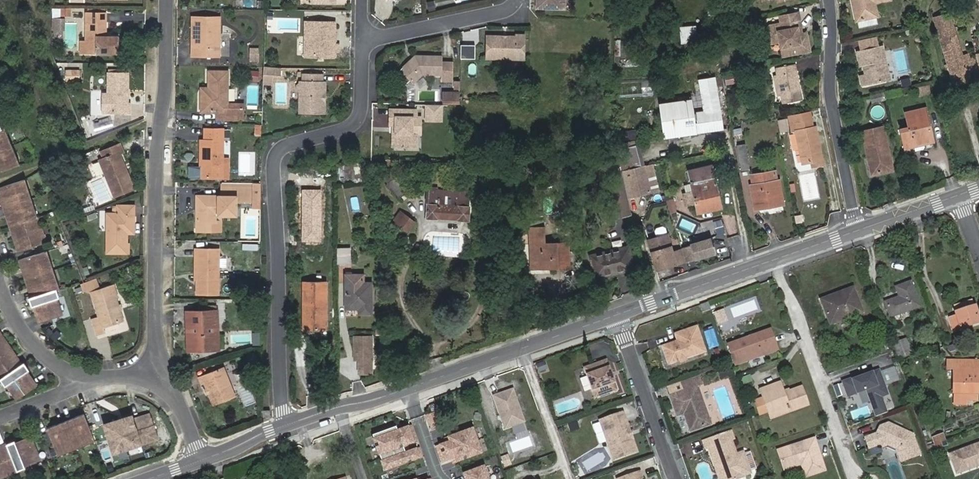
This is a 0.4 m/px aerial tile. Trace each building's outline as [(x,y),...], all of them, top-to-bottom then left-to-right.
[(540,8),(564,9),(564,0),(540,0),(540,8)] [(778,9),(794,6),(793,0),(791,0),(777,3),(778,9)] [(852,12),(854,23),(875,19),(873,6),(889,2),(888,0),(850,0),(851,4),(853,6),(854,10),(852,12)] [(107,14),(87,13),(86,39),(89,44),(89,49),(97,50),(97,54),(118,54),(119,37),(106,37),(103,36),(104,32),(106,29),(107,14)] [(935,18),(936,22),(951,18),(949,14),(935,18)] [(805,35),(801,36),(798,37),(797,29),(800,29),(797,15),(778,19),(779,24),(768,26),(766,31),(768,40),(774,39),(778,43),(781,57),(809,51),(805,35)] [(195,47),(191,47),(191,57),(219,57),(220,17),(196,17),(195,47)] [(66,18),(53,18),(52,30),(65,31),(66,18)] [(951,18),(936,22),(948,60),(949,64),(950,68),(952,77),(967,73),(978,70),(975,58),(970,59),(968,56),(963,57),(951,18)] [(334,46),(335,24),(306,23),(305,58),(339,59),(339,46),(334,46)] [(681,25),(681,43),(698,43),(698,25),(681,25)] [(516,39),(487,39),(487,62),(524,62),(524,37),(515,36),(516,39)] [(81,42),(81,53),(89,54),(89,49),(89,44),(86,39),(86,42),(81,42)] [(260,62),(260,48),(250,48),(250,61),(260,62)] [(465,48),(464,58),(476,59),(477,49),(465,48)] [(860,88),(884,82),(880,65),(883,64),(879,48),(855,54),(856,64),(862,63),(864,67),(861,68),(863,75),(857,77),(860,88)] [(443,60),(419,59),(418,62),(414,66),(408,65),(404,70),(403,75),(415,87),(423,78),(442,79),(443,60)] [(775,77),(779,96),(781,105),(799,102),(793,67),(774,70),(775,77)] [(66,80),(80,80),(80,69),(66,69),(66,80)] [(250,81),(260,81),(260,70),(250,70),(250,81)] [(217,120),(239,120),(239,105),(227,105),(228,72),(209,72),(209,88),(209,93),(202,93),(201,112),(218,112),(217,120)] [(127,104),(127,97),(125,95),(125,91),(127,89),(127,74),(108,73),(108,94),(103,94),(102,112),(129,112),(129,104),(127,104)] [(726,86),(737,84),(736,73),(725,74),(726,86)] [(969,78),(967,73),(952,77),(954,83),(969,78)] [(325,97),(328,97),(328,83),(325,83),(325,75),(307,75),(307,82),(303,83),(303,86),(303,94),(303,117),(328,116),(328,103),(325,103),(325,97)] [(773,97),(779,96),(775,77),(768,78),(773,97)] [(910,77),(901,79),(903,87),(912,85),(910,77)] [(732,128),(723,79),(700,82),(701,95),(703,112),(698,112),(700,132),(732,128)] [(454,91),(443,91),(443,104),(454,104),(454,91)] [(870,103),(885,99),(883,92),(869,96),(870,103)] [(664,137),(700,132),(698,112),(703,112),(701,95),(678,98),(679,102),(660,105),(664,137)] [(443,122),(443,105),(425,105),(425,122),(443,122)] [(899,130),(904,150),(914,147),(913,144),(922,142),(923,145),(924,145),(933,143),(929,129),(927,130),(926,126),(929,126),(924,109),(905,114),(909,128),(899,130)] [(396,129),(396,151),(418,152),(418,137),(413,138),(413,120),(418,120),(418,112),(390,111),(390,120),(394,120),(394,128),(396,129)] [(808,112),(788,117),(790,126),(810,122),(808,112)] [(779,120),(780,133),(788,132),(786,119),(779,120)] [(790,126),(788,126),(790,134),(795,133),(799,151),(801,151),(804,165),(810,164),(821,161),(815,129),(811,129),(810,122),(790,126)] [(17,167),(12,155),(15,154),(12,146),(8,147),(4,137),(7,136),(4,128),(2,129),(0,125),(0,173),(17,167)] [(200,177),(222,177),(222,157),(223,129),(205,129),(205,140),(201,140),(201,160),(200,177)] [(870,159),(874,175),(891,171),(881,129),(860,134),(866,160),(870,159)] [(925,148),(924,145),(923,145),(922,142),(913,144),(914,147),(915,152),(924,150),(925,148)] [(119,161),(122,160),(119,153),(122,151),(119,144),(100,152),(103,158),(99,160),(114,196),(133,189),(126,171),(123,172),(119,161)] [(736,146),(741,173),(749,171),(744,145),(736,146)] [(621,172),(623,180),(627,198),(633,197),(627,171),(643,167),(638,146),(616,151),(621,172)] [(20,165),(15,154),(12,155),(17,167),(20,165)] [(688,171),(696,213),(721,207),(717,186),(723,185),(719,165),(688,171)] [(627,171),(633,197),(650,193),(643,167),(627,171)] [(762,180),(765,180),(775,177),(774,171),(761,174),(762,180)] [(748,177),(751,186),(765,184),(765,180),(762,180),(761,174),(748,177)] [(323,187),(323,177),(307,177),(307,187),(323,187)] [(765,184),(751,186),(755,210),(782,206),(778,182),(777,180),(776,181),(775,177),(765,180),(765,184)] [(399,179),(391,181),(396,199),(405,196),(399,179)] [(627,198),(623,180),(611,183),(618,218),(631,215),(627,198)] [(28,192),(25,193),(22,181),(0,188),(0,198),(2,198),(5,208),(9,217),(6,219),(11,236),(14,235),(17,244),(14,245),(17,253),(45,243),(43,236),(40,237),(37,228),(40,226),(37,217),(34,219),(30,208),(34,207),(28,192)] [(263,183),(255,183),(255,189),(222,189),(221,197),(196,196),(196,231),(209,232),(209,222),(215,222),(215,216),(235,216),(235,202),(255,202),(255,208),(262,208),(263,183)] [(438,189),(429,188),(427,219),(469,222),(471,193),(438,191),(438,189)] [(321,190),(302,190),(302,243),(321,243),(321,190)] [(671,214),(678,212),(674,198),(667,200),(671,214)] [(126,226),(133,226),(134,206),(117,205),(117,213),(107,213),(107,252),(126,252),(126,233),(126,232),(126,226)] [(393,221),(397,224),(405,214),(400,211),(393,221)] [(405,214),(397,224),(407,231),(415,221),(405,214)] [(682,217),(677,227),(694,234),(698,223),(682,217)] [(544,241),(544,225),(529,225),(531,267),(567,266),(567,240),(544,241)] [(700,238),(710,236),(708,229),(699,232),(700,238)] [(667,234),(648,240),(657,270),(686,261),(682,249),(672,252),(667,234)] [(715,252),(711,238),(691,244),(691,245),(682,248),(682,249),(686,261),(715,252)] [(588,257),(593,278),(632,269),(627,248),(588,257)] [(217,295),(218,250),(196,250),(196,295),(217,295)] [(337,267),(350,267),(350,251),(337,251),(337,267)] [(53,270),(50,263),(47,264),(44,252),(19,260),(22,269),(25,268),(28,279),(25,280),(28,288),(32,287),(35,297),(31,298),(28,299),(31,308),(34,307),(39,323),(61,316),(55,300),(58,299),(56,290),(59,289),(57,281),(53,283),(50,271),(53,270)] [(95,278),(81,283),(83,290),(90,291),(91,293),(99,290),(95,278)] [(900,297),(885,302),(891,316),(920,307),(911,282),(897,287),(900,297)] [(303,285),(302,331),(324,331),(324,284),(303,285)] [(91,320),(96,335),(103,332),(102,327),(122,321),(114,297),(116,296),(112,286),(99,290),(91,293),(94,303),(93,303),(98,318),(91,320)] [(349,286),(345,286),(344,310),(359,311),(358,316),(370,315),(370,286),(349,286)] [(823,305),(831,326),(863,314),(854,289),(843,293),(844,297),(823,305)] [(821,301),(823,305),(844,297),(843,293),(821,301)] [(709,302),(701,305),(703,311),(712,308),(709,302)] [(713,307),(717,323),(725,321),(721,305),(713,307)] [(976,307),(956,314),(957,317),(950,319),(955,333),(978,325),(978,318),(976,307)] [(189,350),(198,350),(198,348),(209,347),(209,349),(218,349),(217,313),(188,315),(189,350)] [(684,356),(685,356),(704,349),(698,332),(697,333),(694,325),(676,331),(679,341),(663,347),(669,362),(679,358),(680,358),(680,356),(683,355),(684,356)] [(709,350),(720,347),(714,327),(704,330),(709,350)] [(771,330),(729,345),(737,365),(778,349),(771,330)] [(16,399),(36,386),(26,373),(28,371),(23,363),(21,365),(18,367),(13,359),(15,357),(1,335),(0,336),(0,380),(4,387),(7,386),(16,399)] [(355,374),(375,375),(375,335),(355,335),(355,374)] [(892,344),(898,359),(912,355),(906,339),(892,344)] [(583,367),(594,398),(617,389),(606,359),(583,367)] [(546,361),(537,364),(539,372),(548,369),(546,361)] [(968,369),(969,362),(947,361),(946,370),(954,370),(953,393),(955,393),(955,404),(958,406),(963,406),(966,404),(966,401),(976,401),(976,394),(978,394),(978,369),(968,369)] [(206,389),(208,395),(212,406),(234,397),(222,367),(198,377),(201,385),(204,384),(206,389)] [(880,368),(842,381),(848,398),(866,392),(875,417),(887,413),(882,398),(889,396),(880,368)] [(677,408),(680,414),(684,413),(689,430),(710,423),(697,385),(701,383),(698,375),(680,382),(682,390),(669,394),(674,410),(677,408)] [(747,391),(754,389),(752,375),(744,376),(747,391)] [(762,395),(769,414),(789,407),(790,411),(808,405),(802,387),(789,391),(784,393),(783,391),(780,382),(771,386),(772,391),(762,395)] [(760,390),(762,395),(772,391),(771,386),(760,390)] [(789,407),(769,414),(771,418),(790,411),(789,407)] [(622,412),(600,420),(614,459),(637,451),(622,412)] [(81,442),(92,438),(82,414),(74,418),(75,418),(76,421),(66,425),(56,428),(55,425),(46,429),(55,453),(66,448),(68,452),(83,446),(81,442)] [(150,441),(155,433),(153,426),(136,431),(132,415),(103,424),(112,452),(150,441)] [(579,422),(568,425),(571,433),(581,430),(579,422)] [(865,437),(869,448),(881,443),(882,447),(888,444),(897,448),(902,461),(921,455),(913,434),(890,423),(882,426),(883,429),(881,432),(865,437)] [(409,424),(371,437),(378,458),(416,444),(409,424)] [(472,426),(434,438),(443,466),(481,454),(472,426)] [(725,478),(736,478),(744,476),(731,439),(733,439),(730,430),(702,440),(706,450),(708,449),(715,467),(720,465),(725,478)] [(945,433),(932,437),(937,450),(949,446),(945,433)] [(7,472),(8,475),(25,468),(24,465),(38,460),(30,438),(15,444),(14,441),(6,445),(7,448),(0,451),(0,475),(7,472)] [(817,446),(814,438),(778,450),(784,469),(802,463),(806,476),(825,469),(819,452),(816,453),(814,447),(817,446)] [(963,450),(970,470),(978,467),(978,445),(963,450)] [(416,449),(380,461),(382,471),(420,460),(416,449)] [(454,473),(456,478),(487,478),(482,464),(454,473)] [(720,465),(715,467),(719,478),(725,478),(720,465)]
